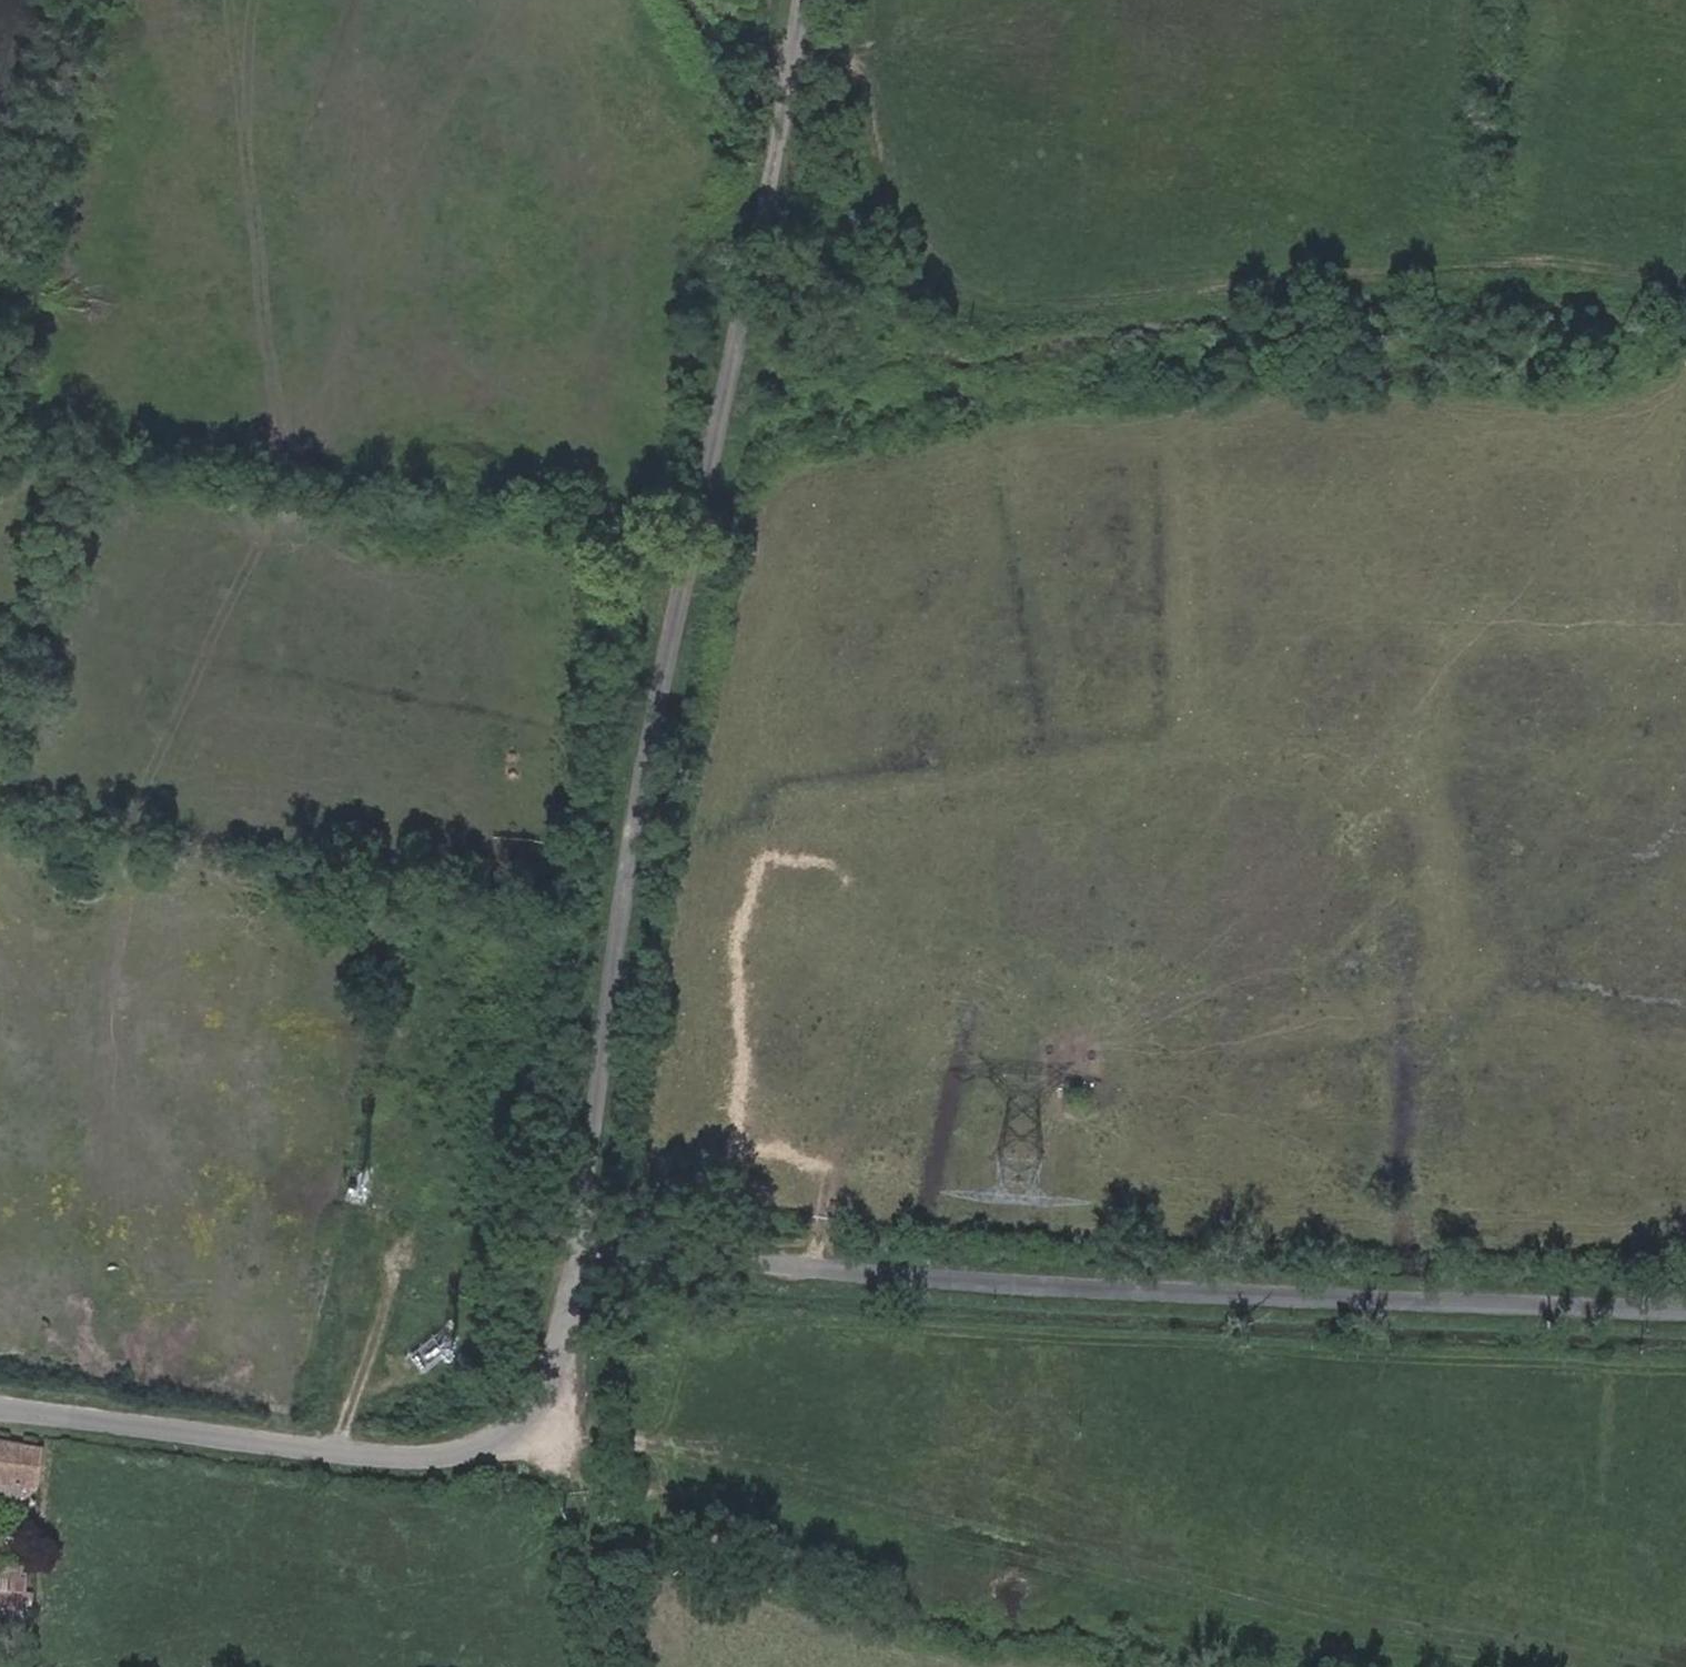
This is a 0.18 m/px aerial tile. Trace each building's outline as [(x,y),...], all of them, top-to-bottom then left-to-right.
[(42,1450),(0,1444),(0,1485),(20,1488),(36,1491),(42,1450)] [(20,1488),(0,1485),(0,1500),(18,1503),(20,1488)] [(30,1587),(26,1587),(26,1563),(0,1561),(0,1609),(26,1612),(26,1602),(34,1602),(33,1594),(32,1593),(30,1587)]
